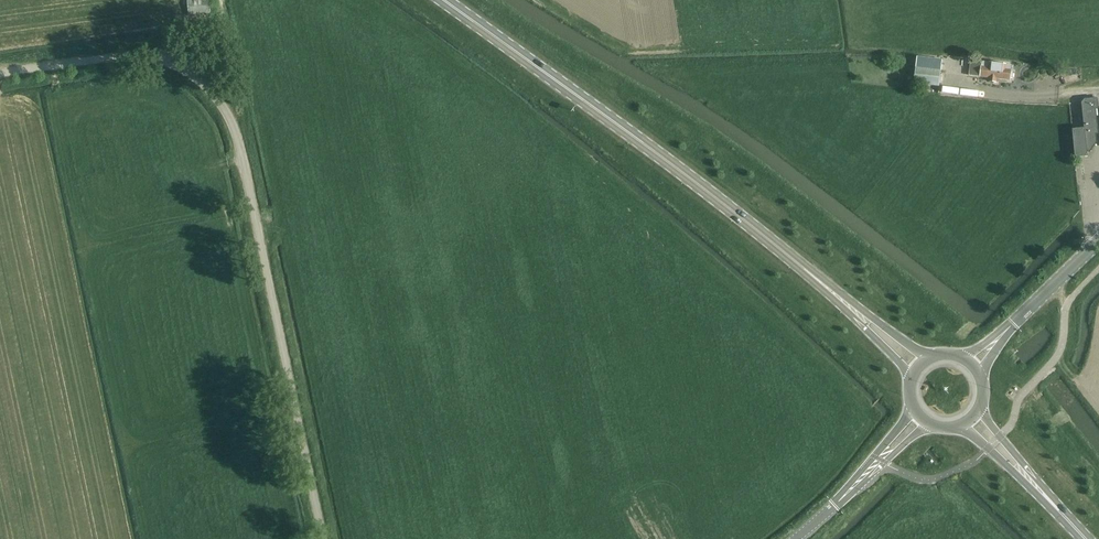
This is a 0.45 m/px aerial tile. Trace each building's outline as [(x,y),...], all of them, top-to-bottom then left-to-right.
[(188,4),(188,15),(211,13),(210,2),(210,0),(187,0),(188,4)] [(916,66),(913,83),(940,86),(942,69),(941,69),(942,60),(917,57),(916,66)] [(970,60),(969,75),(980,76),(990,78),(989,81),(996,82),(997,78),(1010,80),(1010,78),(1012,78),(1013,72),(1011,71),(1011,69),(1012,65),(982,61),(970,60)] [(1096,134),(1098,134),(1096,109),(1098,109),(1097,98),(1084,99),(1081,103),(1084,128),(1072,129),(1075,158),(1088,157),(1087,152),(1090,152),(1097,143),(1096,134)]
